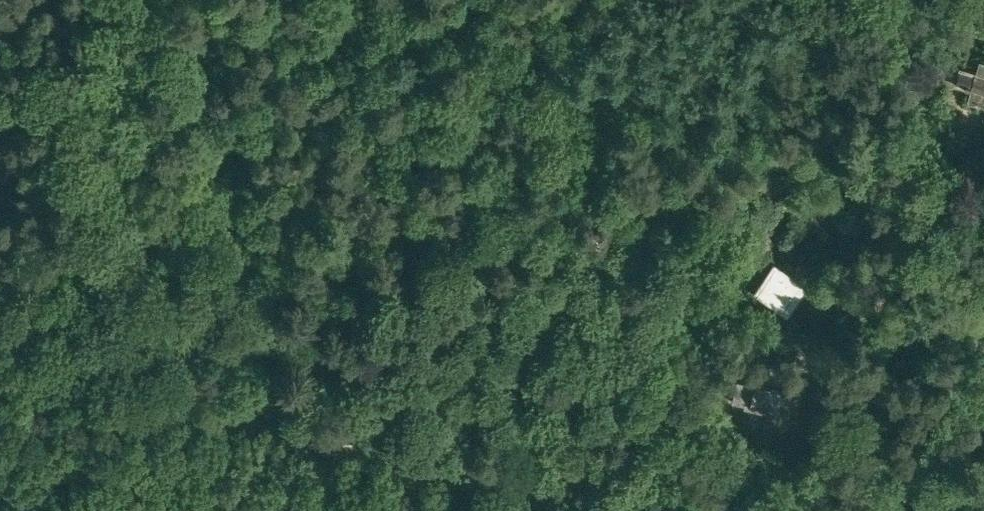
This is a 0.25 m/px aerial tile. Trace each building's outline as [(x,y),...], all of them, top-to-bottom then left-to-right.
[(972,90),(968,102),(983,107),(983,63),(980,62),(977,74),(962,69),(957,86),(972,90)] [(5,181),(10,162),(0,160),(0,180),(5,181)] [(774,173),(776,184),(791,182),(789,171),(774,173)] [(745,182),(762,190),(766,182),(749,174),(745,182)] [(752,296),(780,314),(802,280),(774,262),(752,296)] [(803,400),(740,382),(737,399),(797,416),(803,400)]
